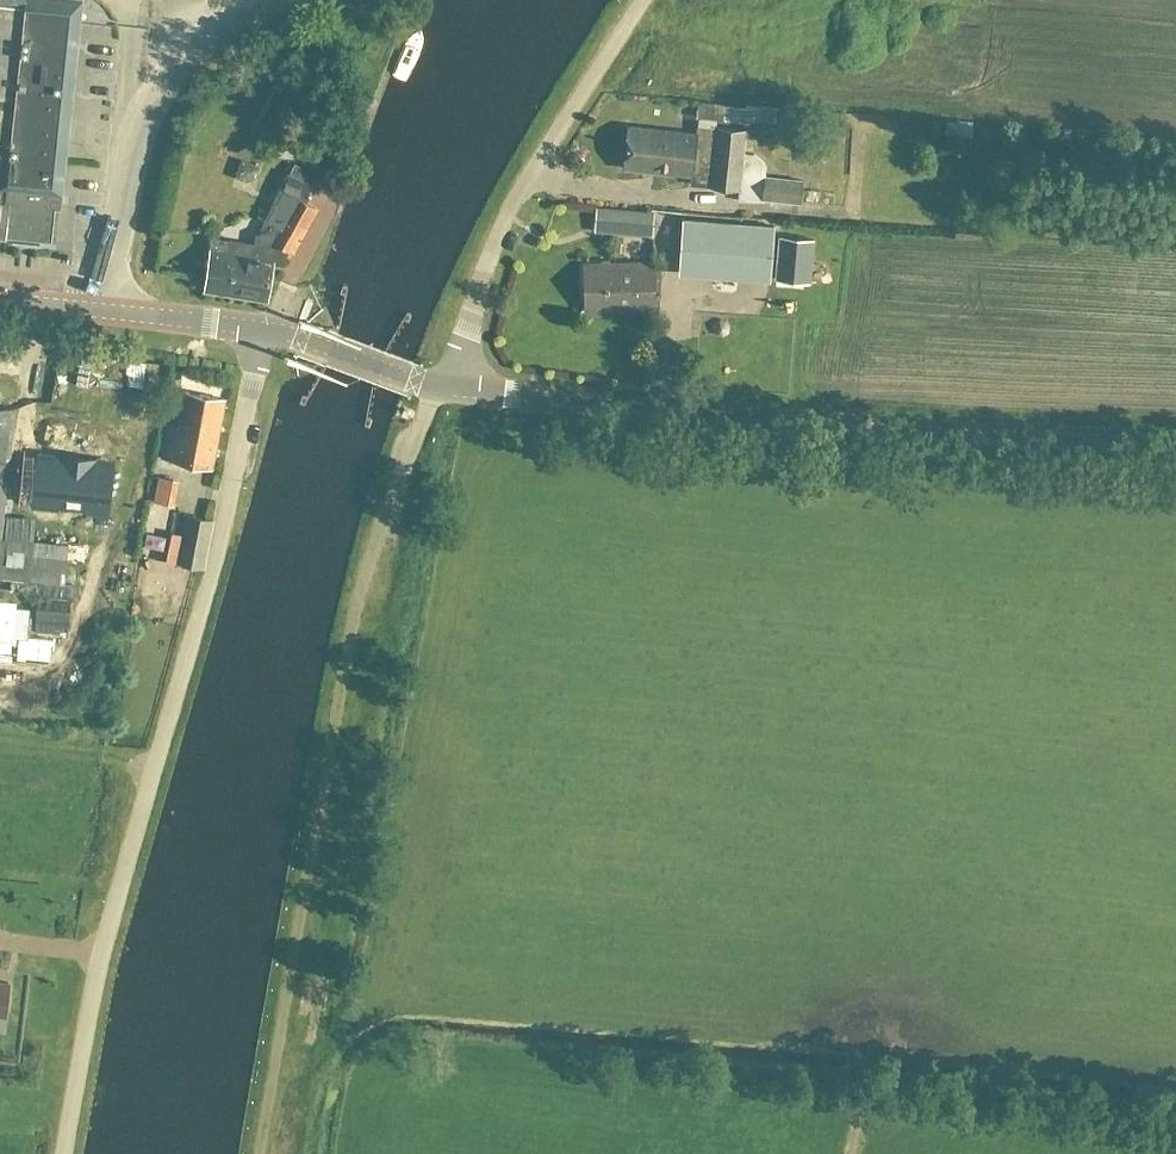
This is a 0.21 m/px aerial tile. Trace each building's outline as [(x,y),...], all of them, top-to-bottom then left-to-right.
[(6,204),(2,238),(52,243),(55,209),(60,210),(69,121),(81,1),(73,0),(0,0),(0,204),(6,204)] [(745,133),(696,128),(696,135),(628,128),(623,170),(711,180),(710,185),(740,188),(738,200),(765,200),(800,204),(803,183),(765,179),(766,168),(754,157),(743,156),(745,133)] [(283,266),(285,251),(295,256),(318,212),(306,205),(311,187),(310,186),(315,176),(294,165),(273,205),(274,205),(265,222),(272,226),(270,232),(257,237),(254,251),(213,243),(204,292),(268,304),(275,265),(283,266)] [(608,211),(606,233),(651,236),(652,215),(608,211)] [(771,276),(774,227),(683,221),(680,269),(771,276)] [(778,238),(775,281),(809,284),(813,241),(778,238)] [(619,266),(620,313),(655,312),(654,265),(619,266)] [(585,313),(620,313),(619,266),(584,266),(585,313)] [(212,469),(225,400),(184,392),(178,429),(168,427),(162,460),(212,469)] [(14,410),(0,408),(0,545),(14,410)] [(106,515),(111,477),(92,475),(93,466),(38,459),(32,506),(106,515)] [(167,563),(203,570),(212,521),(176,515),(167,563)] [(68,545),(6,540),(5,548),(0,548),(0,580),(65,585),(68,545)] [(0,590),(0,655),(12,656),(13,640),(27,641),(29,611),(8,609),(10,591),(0,590)] [(5,1015),(8,985),(0,984),(0,1014),(5,1015)]
